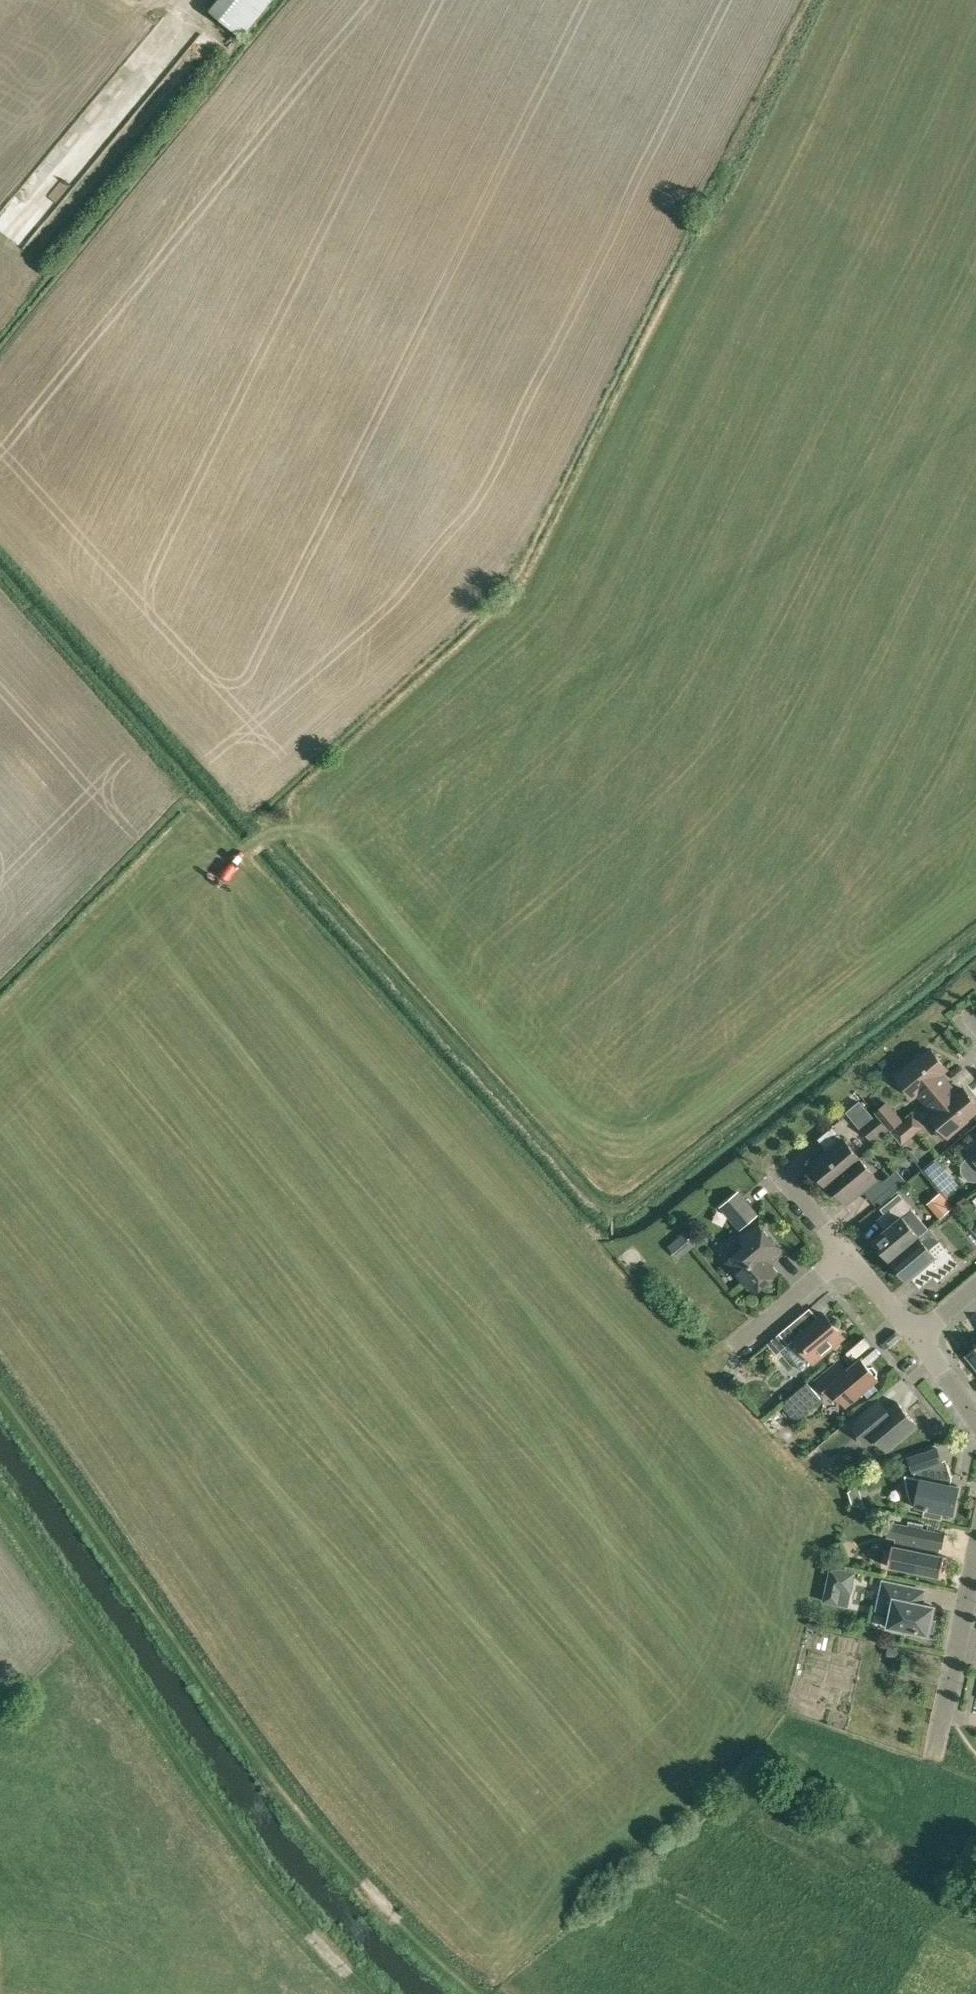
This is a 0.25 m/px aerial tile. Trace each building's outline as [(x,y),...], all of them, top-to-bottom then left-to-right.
[(271,0),(214,0),(206,10),(240,38),(271,0)] [(926,1104),(950,1083),(942,1074),(947,1069),(930,1048),(917,1059),(916,1058),(896,1075),(914,1097),(918,1094),(926,1104)] [(926,1104),(933,1112),(930,1115),(935,1121),(931,1125),(943,1140),(947,1136),(948,1137),(968,1120),(967,1119),(975,1112),(975,1103),(963,1088),(957,1092),(950,1083),(926,1104)] [(874,1112),(876,1114),(890,1131),(902,1120),(887,1101),(874,1112)] [(913,1112),(891,1131),(902,1145),(924,1126),(913,1112)] [(875,1144),(890,1131),(876,1114),(861,1128),(875,1144)] [(966,1148),(971,1153),(964,1159),(961,1164),(961,1172),(967,1179),(975,1181),(975,1180),(975,1139),(966,1148)] [(833,1181),(859,1160),(843,1141),(814,1165),(828,1182),(831,1179),(833,1181)] [(847,1199),(873,1177),(859,1160),(833,1181),(847,1199)] [(932,1171),(952,1194),(965,1183),(945,1160),(932,1171)] [(894,1193),(907,1182),(897,1169),(884,1180),(894,1193)] [(758,1214),(745,1198),(742,1195),(739,1191),(721,1206),(740,1229),(758,1214)] [(948,1219),(962,1209),(949,1192),(935,1202),(948,1219)] [(921,1235),(920,1235),(928,1228),(918,1216),(920,1214),(905,1196),(885,1213),(894,1224),(875,1239),(892,1259),(921,1235)] [(727,1261),(745,1281),(747,1279),(755,1289),(754,1289),(755,1290),(761,1284),(766,1284),(772,1279),(772,1275),(775,1272),(774,1273),(768,1265),(767,1265),(781,1253),(773,1243),(756,1223),(755,1223),(756,1223),(740,1237),(740,1236),(739,1237),(740,1238),(742,1236),(748,1243),(743,1247),(727,1260),(727,1261)] [(679,1259),(695,1245),(683,1232),(667,1245),(679,1259)] [(921,1235),(892,1259),(908,1279),(926,1265),(935,1275),(956,1258),(942,1240),(932,1248),(921,1235)] [(845,1335),(825,1311),(811,1322),(803,1312),(780,1331),(789,1342),(796,1337),(815,1360),(845,1335)] [(965,1355),(975,1369),(975,1345),(965,1355)] [(869,1365),(862,1356),(844,1371),(837,1362),(817,1378),(832,1397),(837,1393),(846,1404),(859,1393),(861,1396),(881,1379),(876,1374),(878,1370),(873,1364),(869,1365)] [(736,1387),(742,1382),(735,1374),(729,1380),(736,1387)] [(800,1416),(821,1398),(807,1381),(786,1399),(800,1416)] [(917,1423),(899,1401),(878,1417),(870,1407),(851,1423),(867,1443),(876,1435),(887,1448),(917,1423)] [(942,1465),(936,1447),(908,1456),(912,1470),(914,1470),(913,1476),(906,1475),(906,1474),(904,1474),(905,1482),(907,1490),(909,1498),(911,1505),(912,1505),(925,1507),(923,1514),(940,1518),(941,1511),(952,1513),(958,1485),(954,1484),(947,1463),(942,1465)] [(867,1487),(856,1490),(860,1508),(872,1505),(867,1487)] [(922,1528),(923,1523),(908,1520),(907,1525),(889,1521),(886,1535),(893,1537),(887,1565),(939,1576),(944,1554),(940,1553),(944,1532),(922,1528)] [(851,1593),(856,1570),(830,1565),(822,1601),(839,1605),(842,1591),(851,1593)] [(883,1581),(877,1607),(891,1610),(888,1624),(892,1625),(891,1629),(907,1632),(908,1628),(927,1633),(928,1630),(932,1631),(935,1619),(930,1618),(933,1605),(923,1603),(926,1590),(906,1585),(883,1581)]
